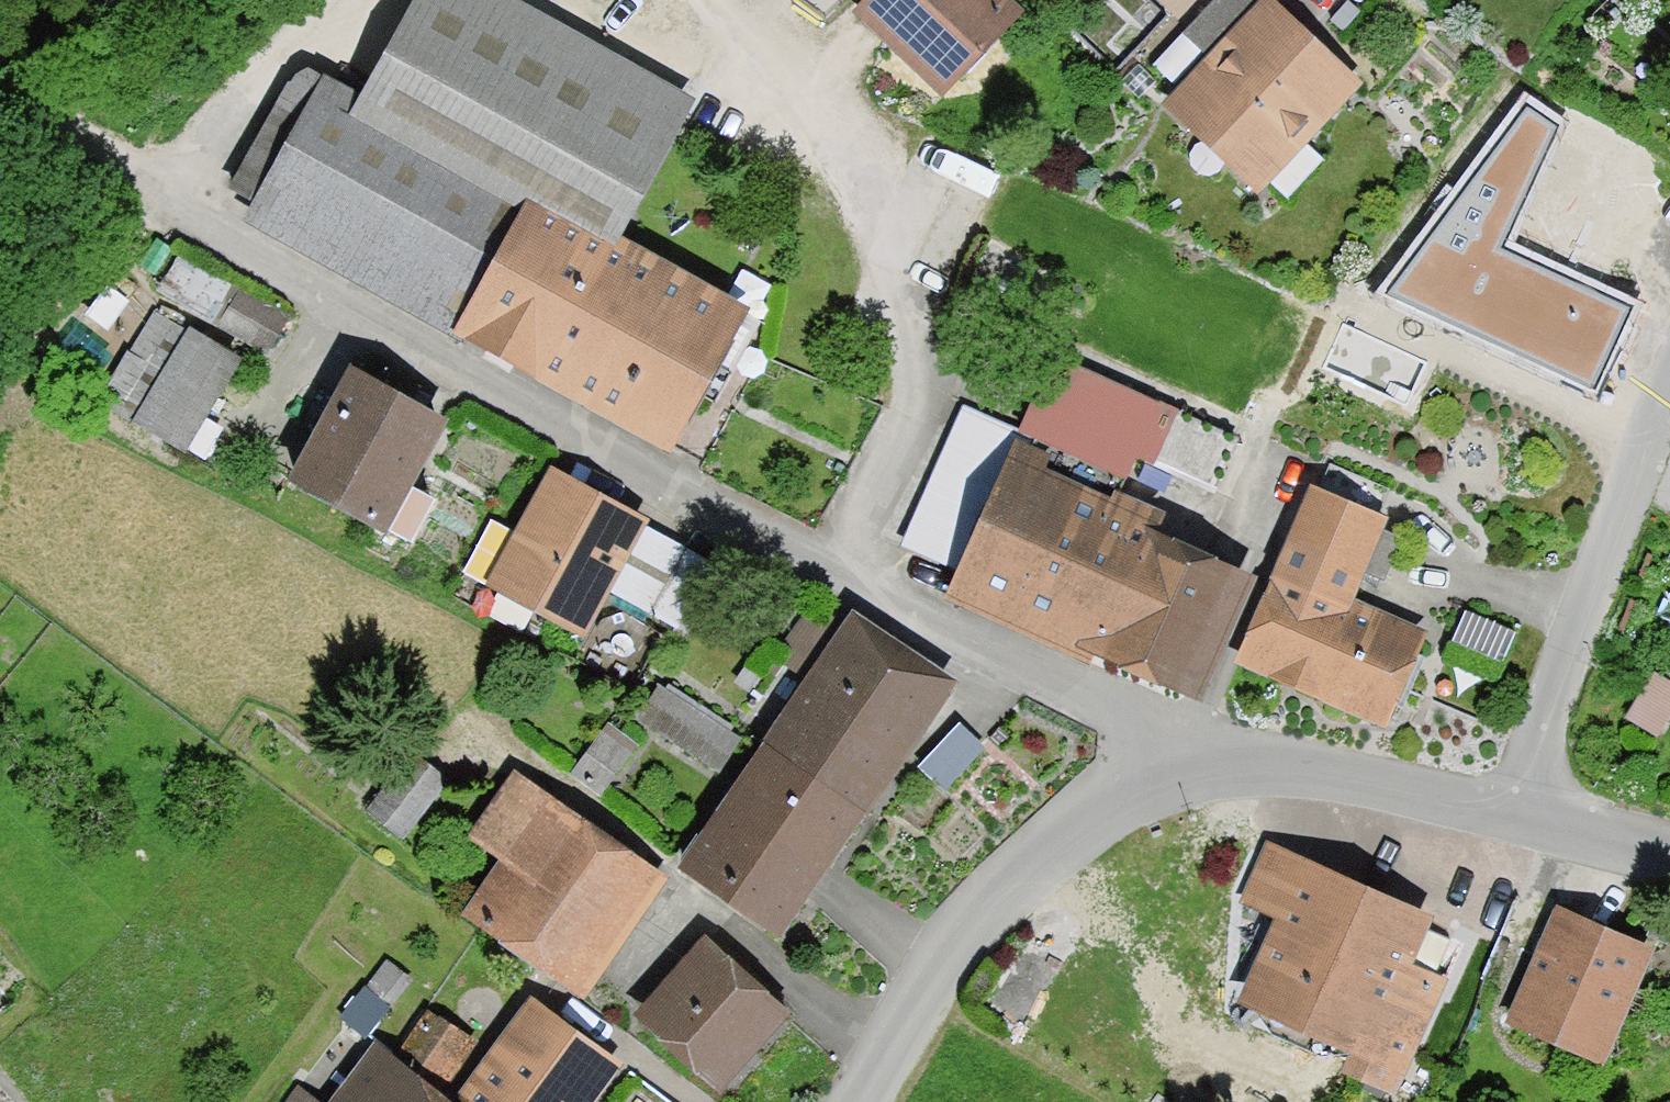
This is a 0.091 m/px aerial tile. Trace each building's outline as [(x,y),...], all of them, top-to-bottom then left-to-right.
[(618,249),(699,103),(510,0),(414,0),(361,99),(302,68),(229,189),(253,205),(240,221),(449,338),(527,202),(618,249)] [(870,10),(942,78),(1004,12),(991,0),(879,0),(870,10)] [(1233,38),(1207,14),(1187,33),(1213,59),(1233,38)] [(1338,82),(1269,17),(1186,105),(1255,170),(1338,82)] [(1373,293),(1591,391),(1639,300),(1503,242),(1567,117),(1522,91),(1373,293)] [(527,202),(449,338),(544,389),(671,460),(752,315),(618,249),(527,202)] [(279,317),(239,293),(222,322),(263,345),(279,317)] [(112,408),(184,448),(233,358),(168,322),(112,408)] [(1101,636),(1100,639),(1191,679),(1233,584),(1144,544),(1150,532),(1109,514),(1134,457),(1210,491),(1235,438),(1056,357),(1022,432),(1033,437),(971,578),(1101,636)] [(413,550),(436,504),(415,491),(447,423),(423,409),(430,396),(397,378),(389,390),(350,369),(286,482),(413,550)] [(1388,488),(1329,464),(1246,654),(1382,713),(1416,638),(1337,604),(1352,566),(1381,578),(1399,536),(1372,525),(1388,488)] [(549,469),(524,537),(494,521),(465,573),(496,589),(533,618),(583,643),(650,523),(549,469)] [(772,747),(856,805),(936,687),(815,608),(782,657),(818,681),(772,747)] [(1669,703),(1669,684),(1653,674),(1627,717),(1653,732),(1669,703)] [(735,739),(660,691),(643,717),(718,765),(735,739)] [(946,772),(993,732),(965,700),(919,740),(946,772)] [(602,736),(574,773),(597,790),(625,754),(602,736)] [(771,929),(856,805),(772,747),(687,870),(771,929)] [(399,833),(442,779),(413,756),(370,811),(399,833)] [(497,869),(468,911),(562,976),(633,873),(513,790),(489,825),(535,858),(518,883),(497,869)] [(1430,984),(1396,968),(1417,921),(1272,856),(1254,897),(1289,912),(1253,995),(1362,1044),(1350,1071),(1384,1086),(1430,984)] [(1556,918),(1515,1012),(1602,1050),(1644,956),(1556,918)] [(775,1002),(708,941),(647,1008),(657,1017),(650,1024),(708,1077),(775,1002)] [(342,1017),(364,1035),(388,1006),(381,1000),(400,978),(384,965),(342,1017)] [(467,1101),(577,1101),(607,1061),(536,1009),(467,1101)] [(395,1058),(400,1062),(434,1091),(466,1045),(426,1015),(395,1058)] [(434,1091),(400,1062),(369,1101),(448,1101),(434,1091)] [(299,1088),(289,1101),(317,1101),(299,1088)]
